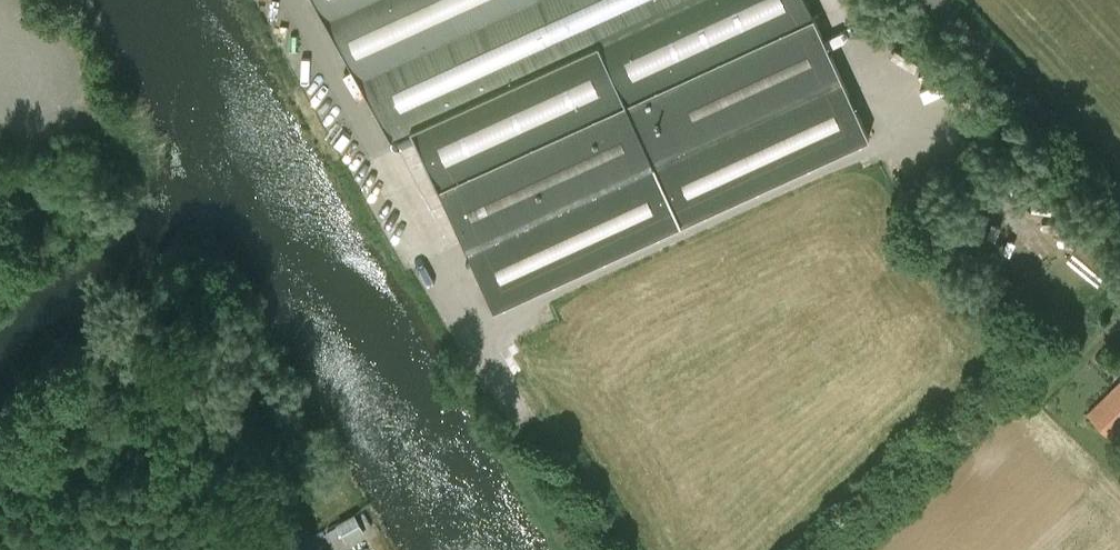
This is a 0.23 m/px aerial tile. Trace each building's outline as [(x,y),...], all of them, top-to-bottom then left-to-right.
[(391,135),(408,127),(498,306),(869,137),(842,76),(806,0),(320,0),(391,135)] [(1087,412),(1113,438),(1119,431),(1119,381),(1087,412)] [(332,549),(365,530),(364,529),(372,525),(364,510),(356,515),(355,513),(322,532),(332,549)]
